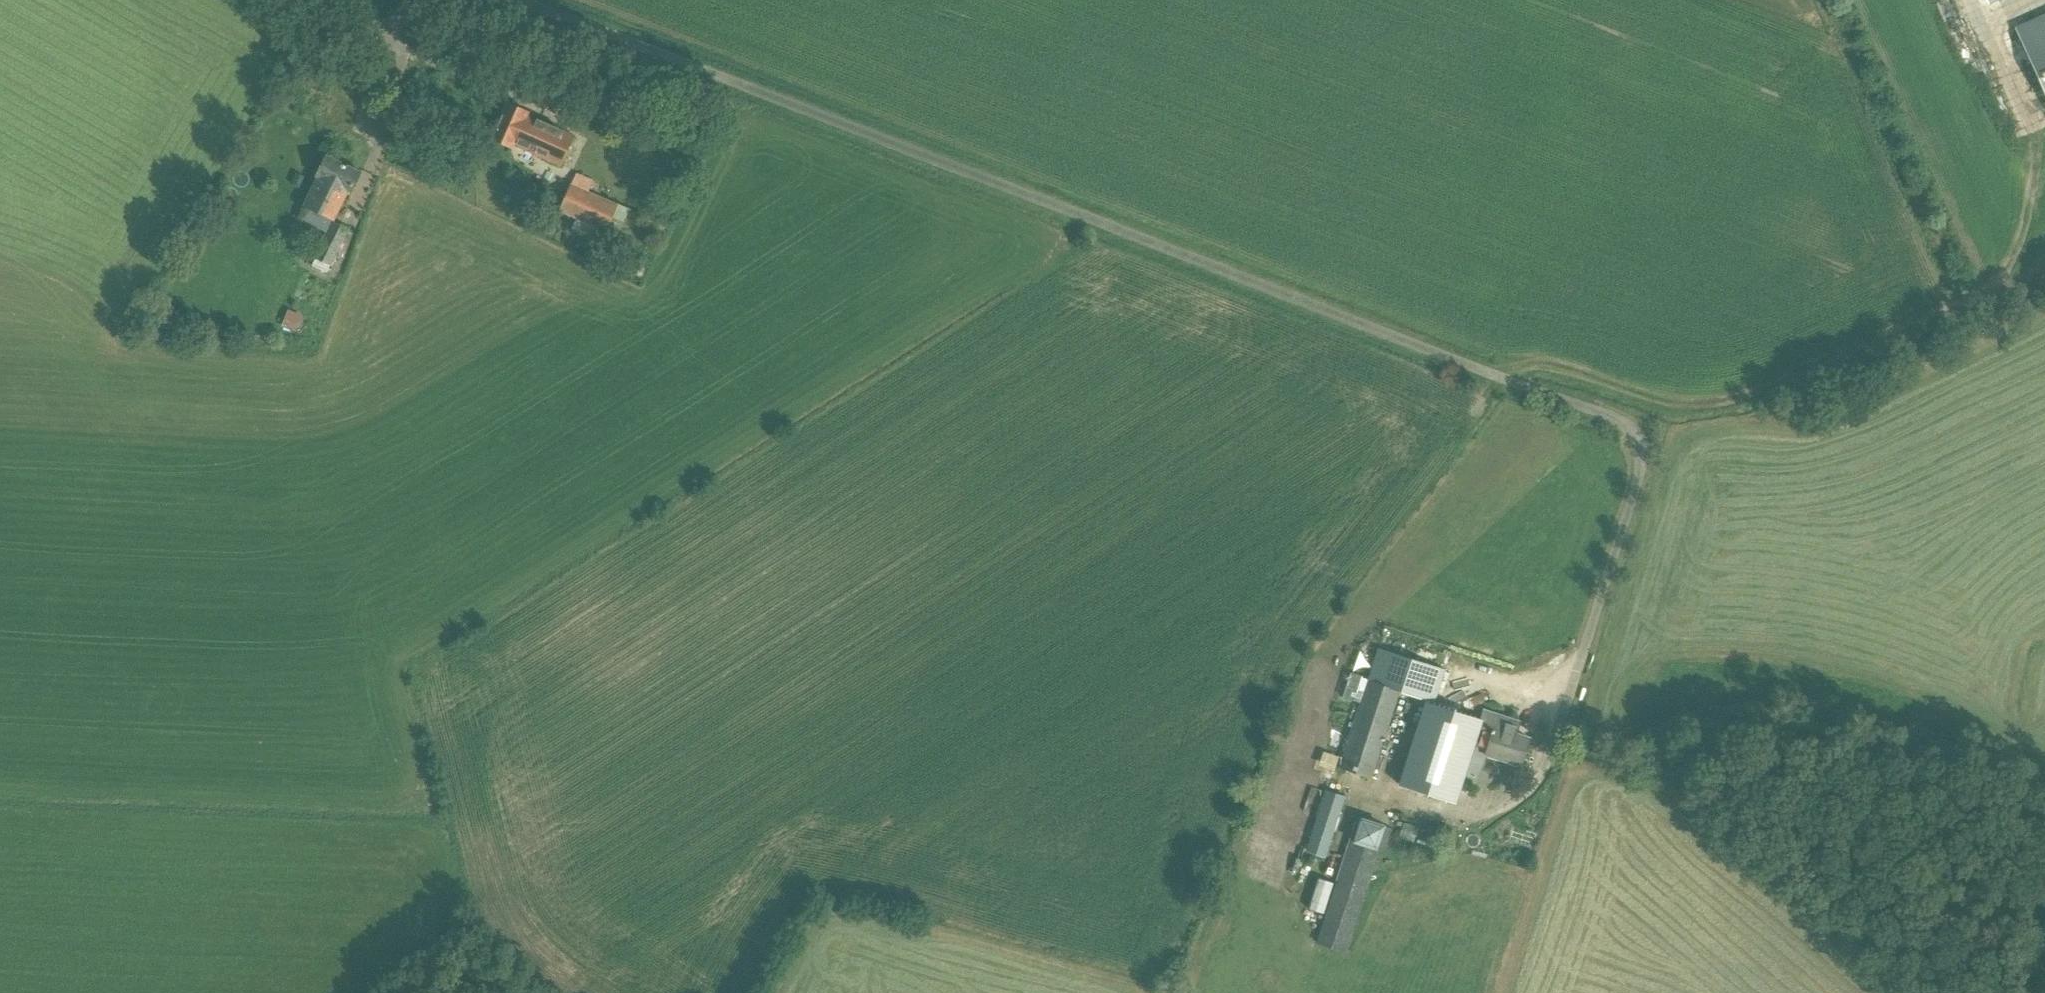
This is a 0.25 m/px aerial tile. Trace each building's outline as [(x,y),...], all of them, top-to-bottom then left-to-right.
[(2014,27),(2044,96),(2044,13),(2014,27)] [(554,92),(541,88),(534,103),(548,109),(554,92)] [(514,144),(562,166),(575,136),(528,115),(529,113),(509,104),(493,139),(513,148),(514,144)] [(350,192),(352,193),(362,172),(327,156),(317,176),(319,177),(305,206),(335,221),(350,192)] [(579,174),(573,186),(560,212),(575,219),(571,227),(593,238),(598,228),(617,236),(629,210),(588,192),(593,180),(579,174)] [(334,220),(315,258),(332,266),(351,229),(334,220)] [(295,331),(302,315),(289,309),(282,326),(295,331)] [(1446,672),(1380,650),(1342,770),(1372,779),(1400,690),(1428,699),(1400,786),(1457,804),(1477,743),(1490,747),(1488,755),(1522,766),(1531,740),(1511,733),(1515,722),(1486,712),(1483,721),(1436,706),(1446,672)] [(1307,852),(1330,859),(1349,796),(1327,791),(1307,852)] [(1358,816),(1320,935),(1350,944),(1387,826),(1358,816)] [(1399,839),(1415,843),(1419,828),(1405,824),(1399,839)] [(1437,827),(1428,825),(1425,832),(1434,835),(1437,827)]
